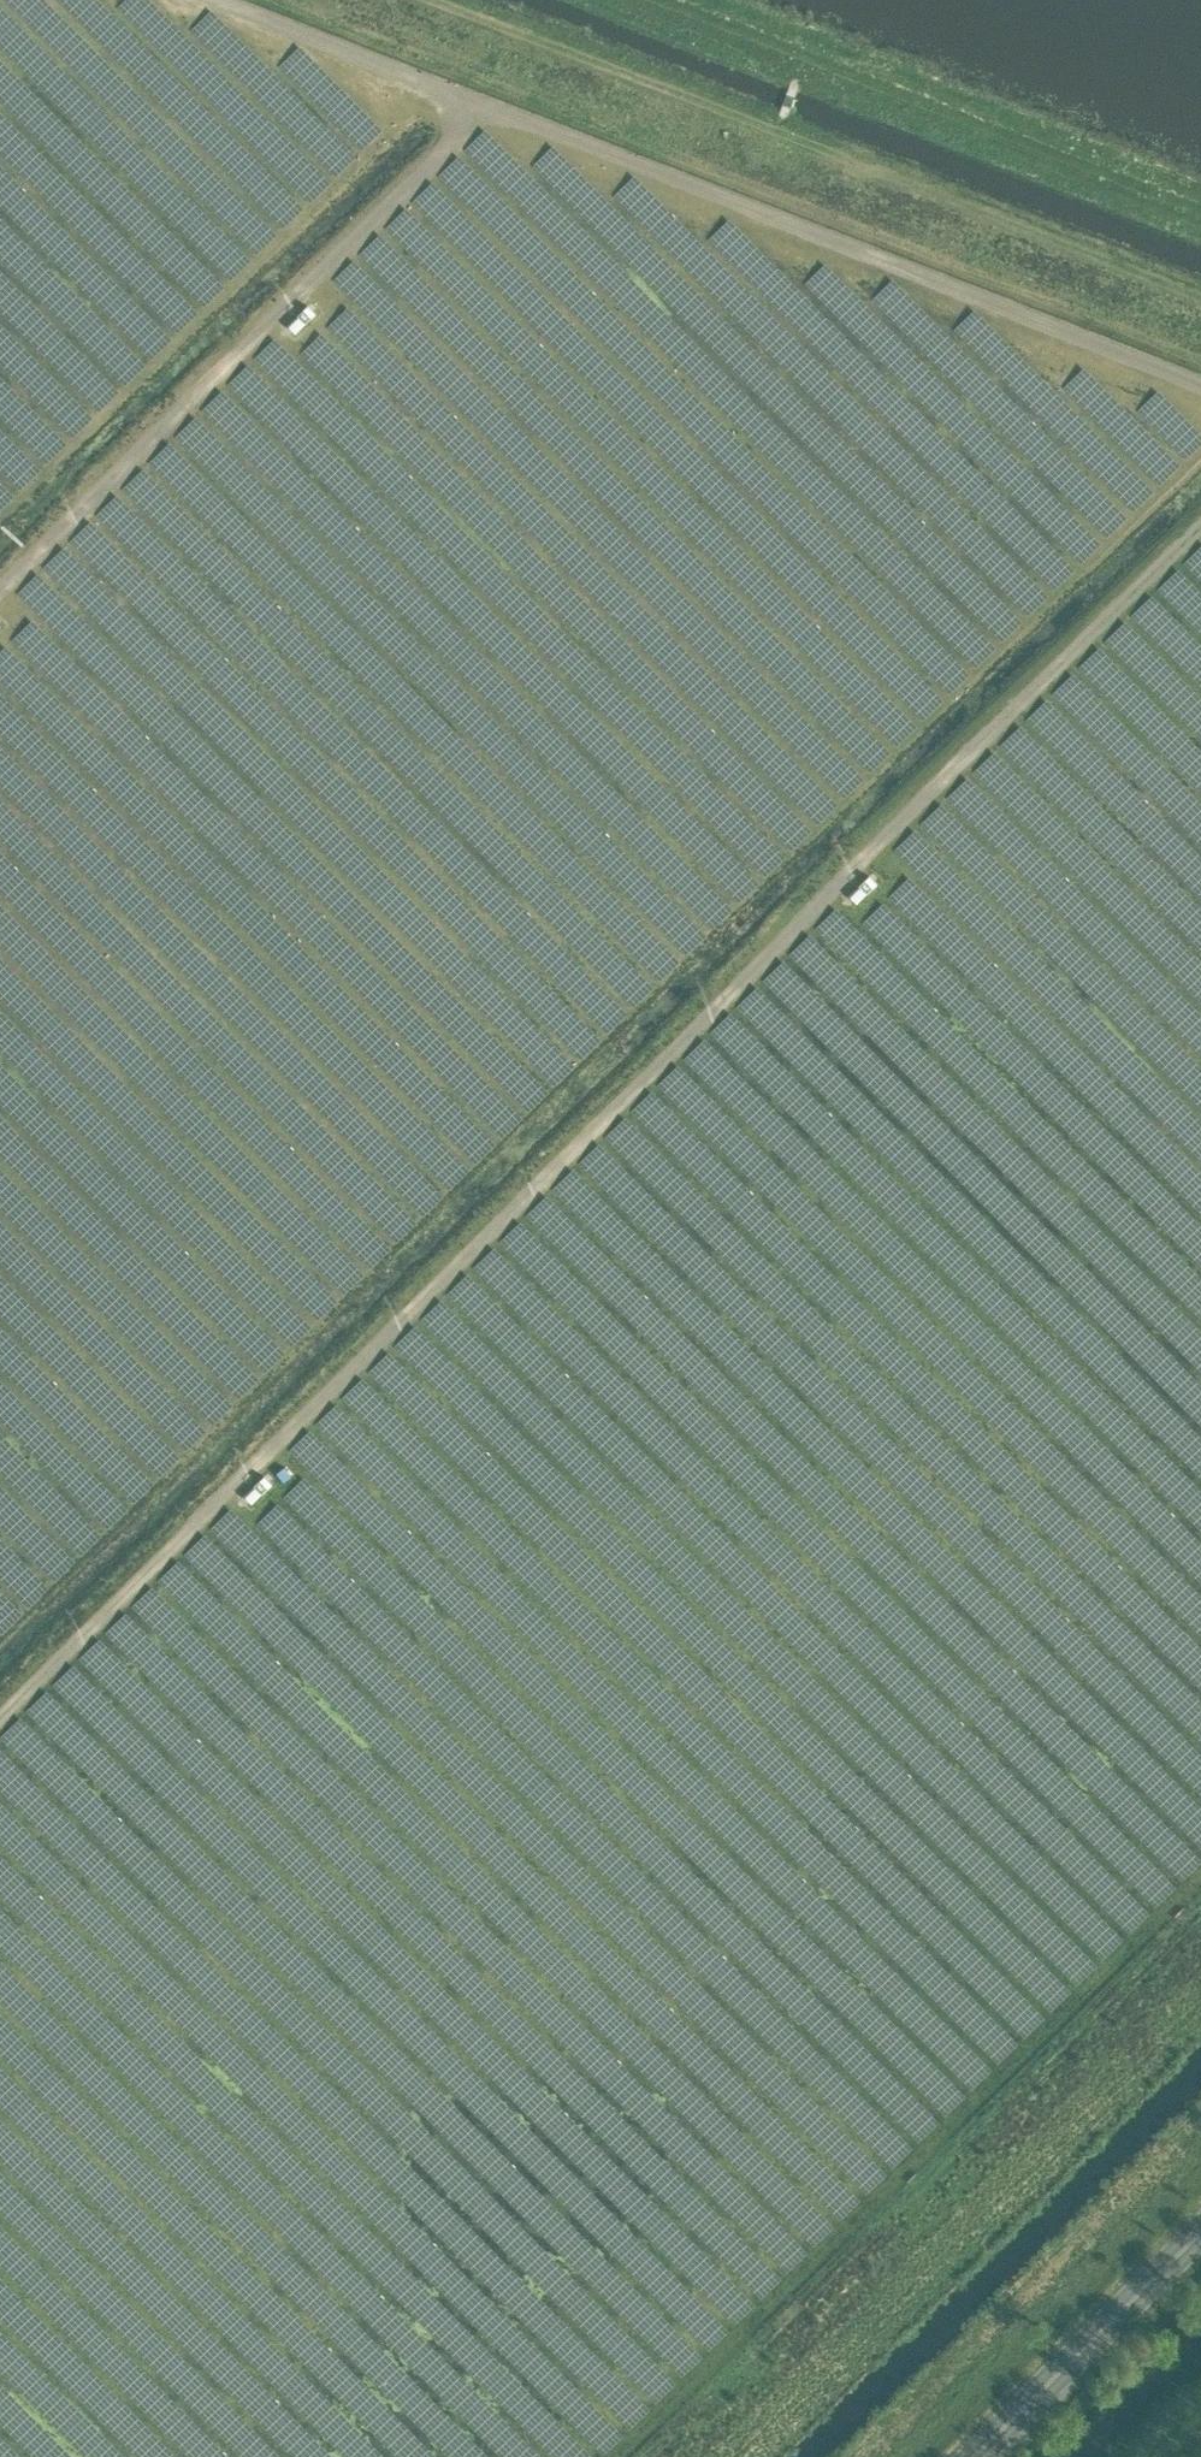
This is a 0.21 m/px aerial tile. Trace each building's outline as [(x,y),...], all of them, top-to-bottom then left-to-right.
[(134,124),(153,144),(170,128),(151,108),(134,124)] [(100,151),(116,172),(133,159),(117,138),(100,151)] [(763,605),(752,614),(757,620),(760,631),(770,634),(767,644),(776,647),(772,651),(801,659),(805,645),(802,644),(786,625),(787,624),(779,615),(777,622),(765,619),(783,604),(786,612),(814,620),(818,606),(811,604),(807,589),(792,572),(788,573),(786,567),(776,570),(770,563),(767,574),(782,592),(779,594),(775,608),(759,588),(763,605)] [(968,772),(1011,886),(1200,1077),(1200,684),(968,772)] [(409,1342),(290,1441),(328,1487),(336,1509),(338,1484),(334,1474),(348,1475),(353,1471),(335,1470),(336,1461),(341,1461),(354,1450),(354,1454),(367,1443),(333,1440),(345,1436),(341,1426),(346,1426),(357,1423),(359,1429),(370,1420),(367,1413),(368,1403),(384,1398),(388,1402),(410,1395),(389,1394),(392,1361),(408,1362),(414,1357),(409,1342)] [(20,1385),(0,1353),(0,1377),(20,1385)] [(449,1466),(463,1465),(462,1448),(455,1449),(454,1440),(430,1442),(431,1453),(448,1452),(449,1466)]
